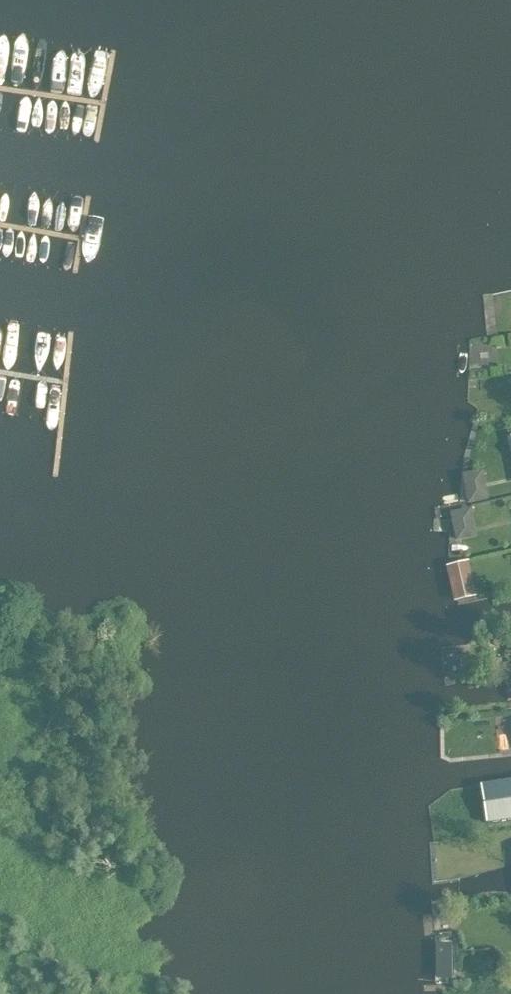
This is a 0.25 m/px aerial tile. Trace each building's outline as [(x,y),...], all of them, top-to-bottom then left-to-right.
[(462,474),(470,502),(490,496),(482,469),(462,474)] [(473,506),(452,509),(455,538),(476,536),(473,506)] [(454,601),(457,600),(476,595),(468,560),(446,565),(454,601)] [(478,784),(484,820),(494,819),(510,816),(510,779),(489,783),(478,784)]
